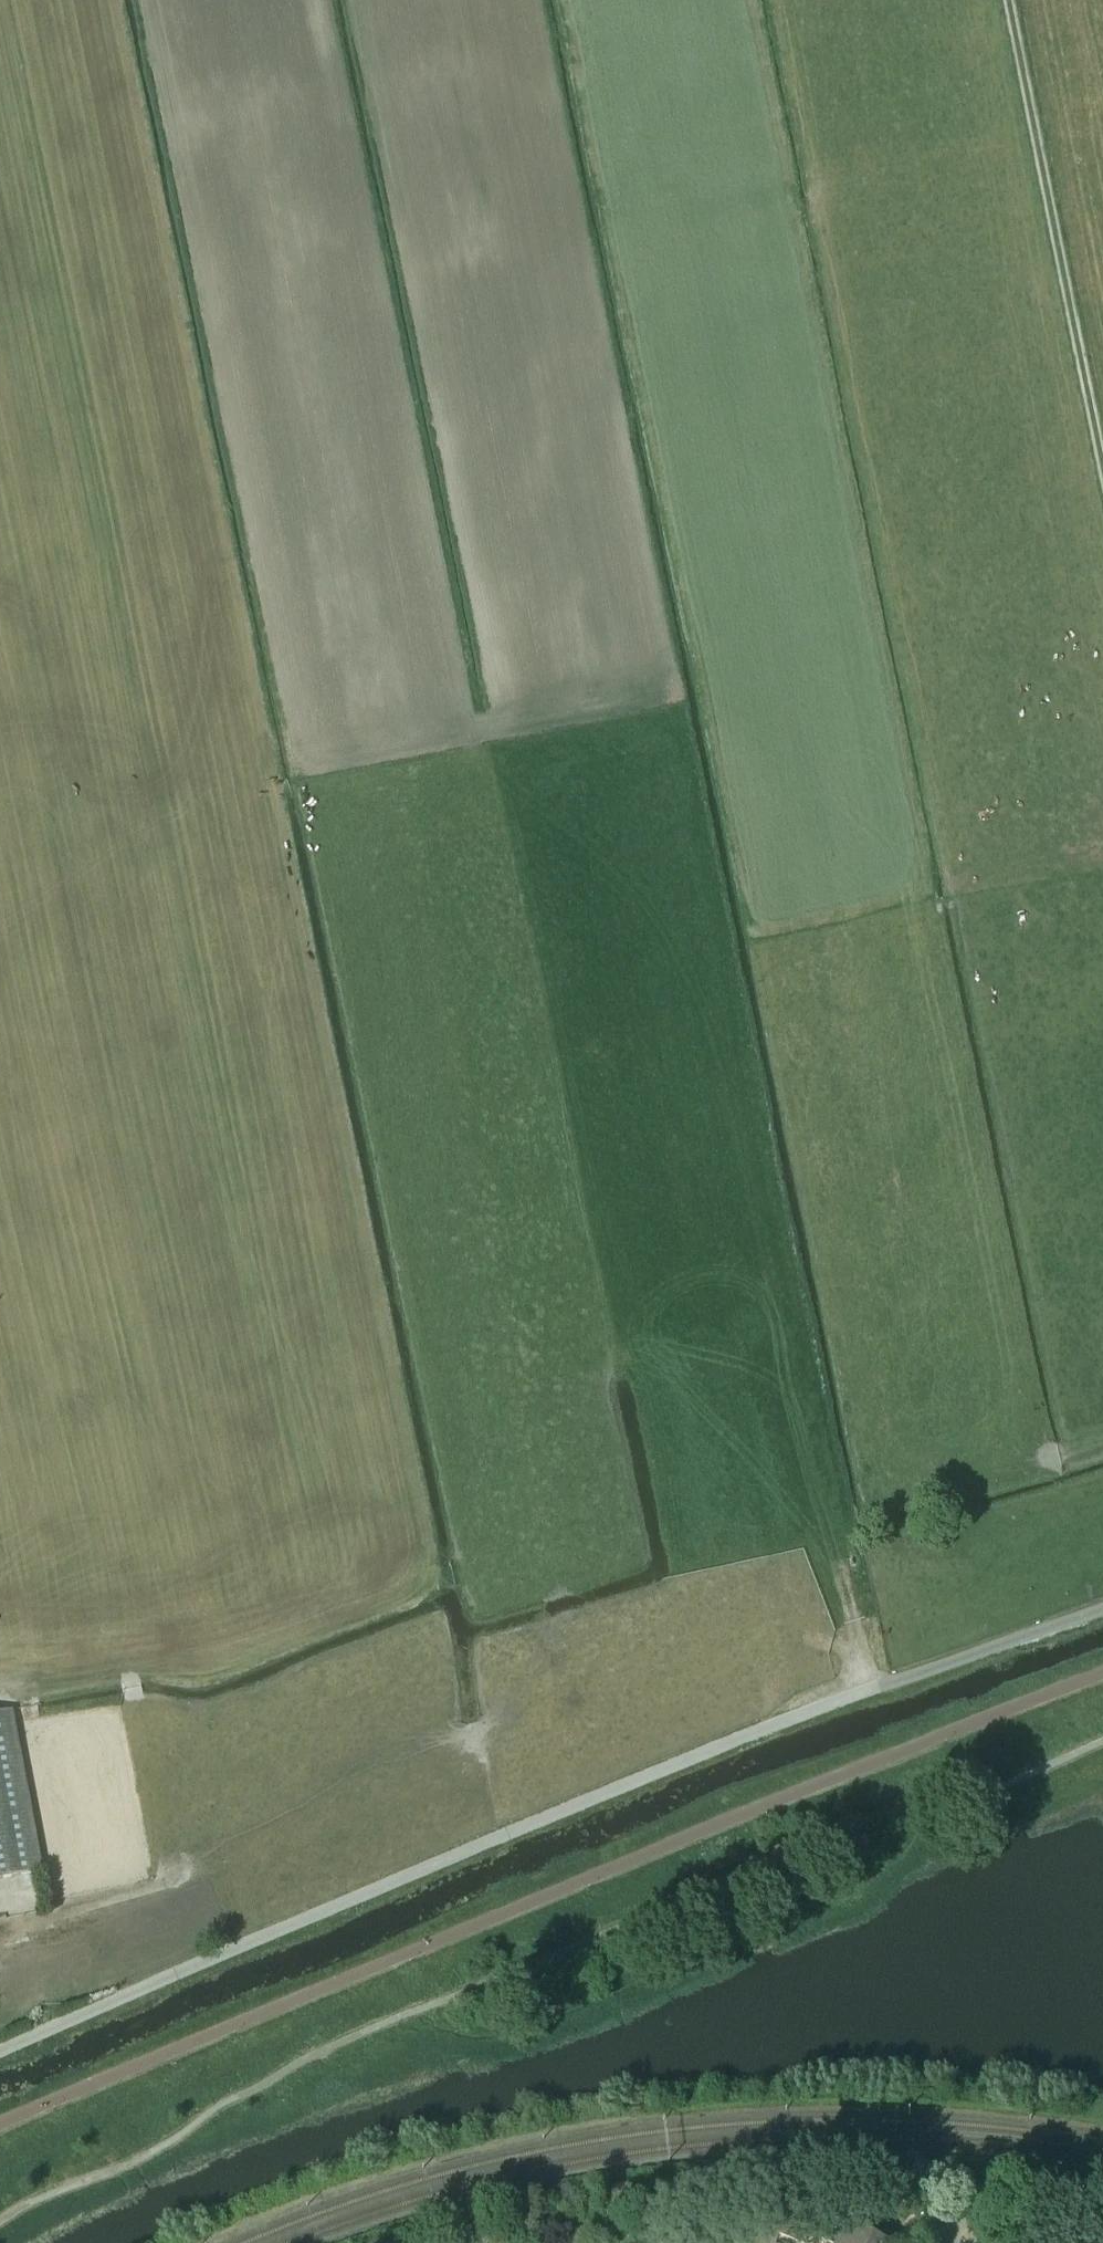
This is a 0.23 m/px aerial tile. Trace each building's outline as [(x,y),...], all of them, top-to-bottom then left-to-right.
[(8,1711),(0,1713),(0,1879),(38,1872),(8,1711)] [(806,2233),(816,2209),(793,2199),(783,2223),(806,2233)] [(856,2228),(851,2240),(838,2234),(834,2242),(891,2242),(856,2228)]
